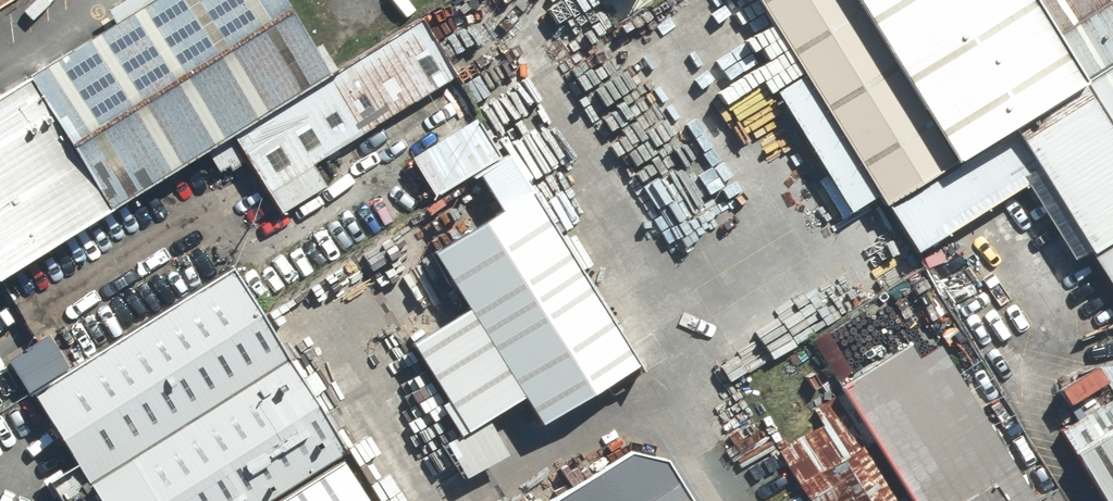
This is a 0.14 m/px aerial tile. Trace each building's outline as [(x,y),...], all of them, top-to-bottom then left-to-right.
[(224,132),(321,74),(276,0),(142,0),(0,86),(0,268),(224,132)] [(847,0),(757,0),(883,205),(950,165),(944,157),(847,0)] [(1022,0),(847,0),(944,157),(1071,78),(1022,0)] [(1077,82),(1112,60),(1112,0),(1026,0),(1077,82)] [(451,78),(414,17),(321,74),(224,132),(274,214),(319,187),(306,165),(451,78)] [(1077,82),(1112,141),(1112,60),(1077,82)] [(1112,231),(1112,141),(1077,82),(1004,126),(1007,130),(1036,178),(1081,251),(1112,231)] [(495,159),(470,120),(405,159),(429,199),(495,159)] [(912,253),(1036,178),(1007,130),(950,165),(883,205),(912,253)] [(630,369),(520,190),(428,246),(465,305),(520,394),(538,424),(630,369)] [(228,266),(28,388),(97,500),(262,500),(342,453),(228,266)] [(460,430),(520,394),(465,305),(405,341),(460,430)] [(921,336),(838,386),(909,500),(1022,500),(921,336)] [(1072,452),(1102,500),(1112,500),(1112,427),(1072,452)] [(548,500),(687,500),(663,459),(627,453),(548,500)] [(337,462),(272,500),(361,500),(337,462)]
